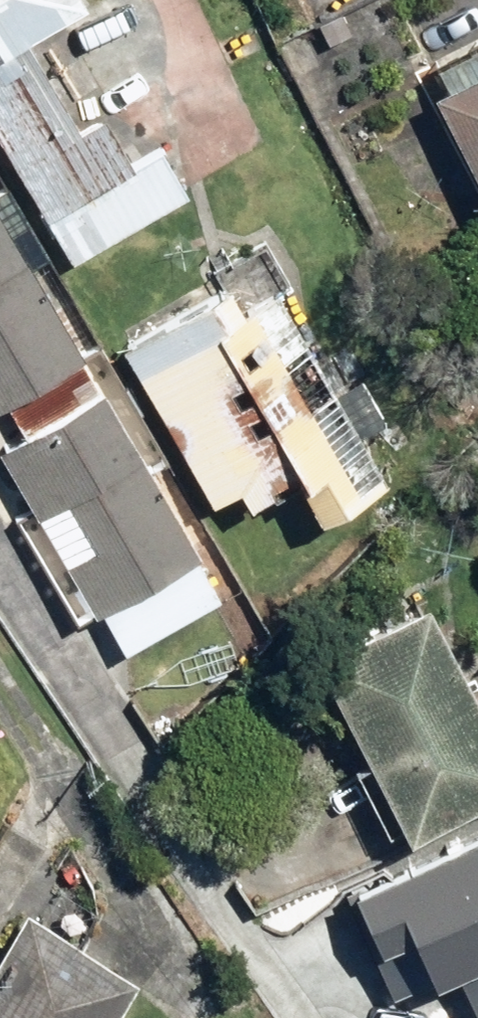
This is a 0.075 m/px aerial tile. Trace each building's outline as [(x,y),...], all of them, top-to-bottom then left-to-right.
[(73,272),(193,201),(166,155),(137,173),(107,123),(82,137),(28,45),(86,11),(80,0),(0,0),(0,148),(73,272)] [(477,214),(477,67),(418,98),(477,214)] [(74,363),(0,237),(0,406),(74,363)] [(381,487),(271,295),(231,318),(215,289),(111,348),(201,504),(226,490),(241,515),(285,490),(307,528),(381,487)] [(74,363),(0,406),(0,409),(17,439),(0,448),(0,469),(87,617),(92,614),(117,658),(214,601),(74,363)] [(411,608),(301,663),(389,840),(477,795),(477,742),(411,608)] [(339,889),(385,984),(444,956),(461,991),(477,983),(477,822),(339,889)] [(20,918),(0,950),(0,1017),(105,1017),(126,983),(20,918)]
